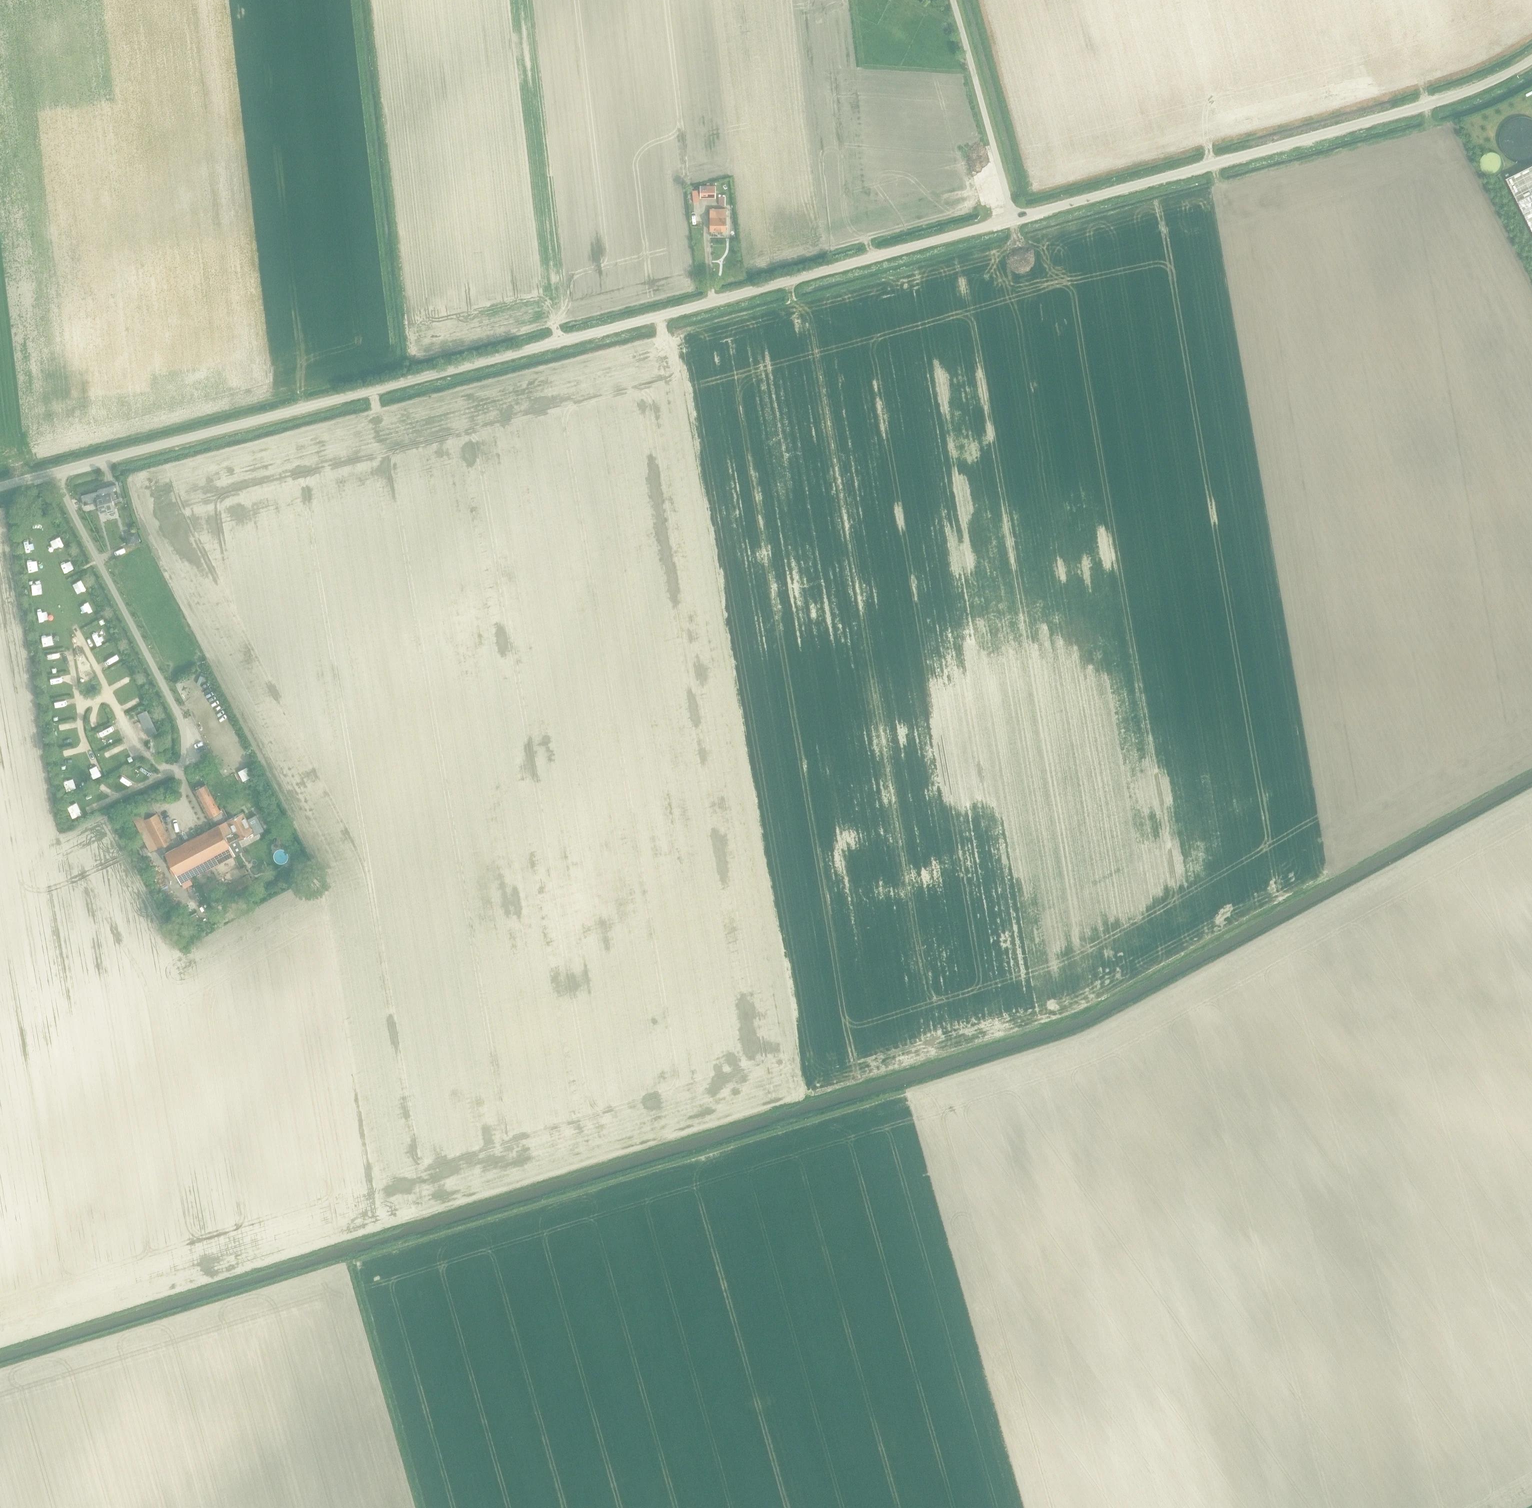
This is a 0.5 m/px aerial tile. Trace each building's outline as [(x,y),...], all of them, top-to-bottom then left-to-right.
[(1200,99),(1204,115),(1211,114),(1207,98),(1200,99)] [(715,185),(700,186),(701,198),(715,198),(715,185)] [(710,230),(725,231),(726,209),(710,209),(710,230)] [(81,495),(84,505),(97,501),(100,513),(115,509),(114,504),(113,500),(120,498),(116,484),(106,487),(107,490),(101,491),(101,490),(81,495)] [(126,535),(128,544),(139,541),(136,530),(128,533),(126,535)] [(111,546),(113,551),(122,547),(120,542),(111,546)] [(82,583),(88,581),(85,570),(78,573),(82,583)] [(91,604),(97,602),(92,592),(87,595),(91,604)] [(42,613),(51,610),(49,602),(40,604),(42,613)] [(99,624),(93,627),(98,638),(104,635),(99,624)] [(54,626),(44,629),(46,637),(56,635),(54,626)] [(84,670),(93,667),(89,658),(81,661),(84,670)] [(127,692),(130,697),(142,692),(139,687),(127,692)] [(143,702),(137,704),(148,729),(154,726),(143,702)] [(89,708),(92,717),(102,713),(98,704),(89,708)] [(190,708),(182,711),(188,724),(196,721),(190,708)] [(95,732),(106,727),(104,722),(93,726),(95,732)] [(104,753),(114,747),(111,743),(101,748),(104,753)] [(138,757),(127,762),(129,768),(140,763),(138,757)] [(76,765),(64,768),(67,779),(78,777),(76,765)] [(104,788),(109,784),(105,777),(99,780),(104,788)] [(194,790),(208,817),(220,811),(206,784),(194,790)] [(73,807),(79,806),(77,795),(70,796),(73,807)] [(131,814),(150,852),(172,841),(152,803),(131,814)] [(237,838),(238,839),(253,831),(243,812),(228,820),(234,831),(225,836),(219,824),(165,853),(181,884),(235,855),(229,843),(237,838)]
